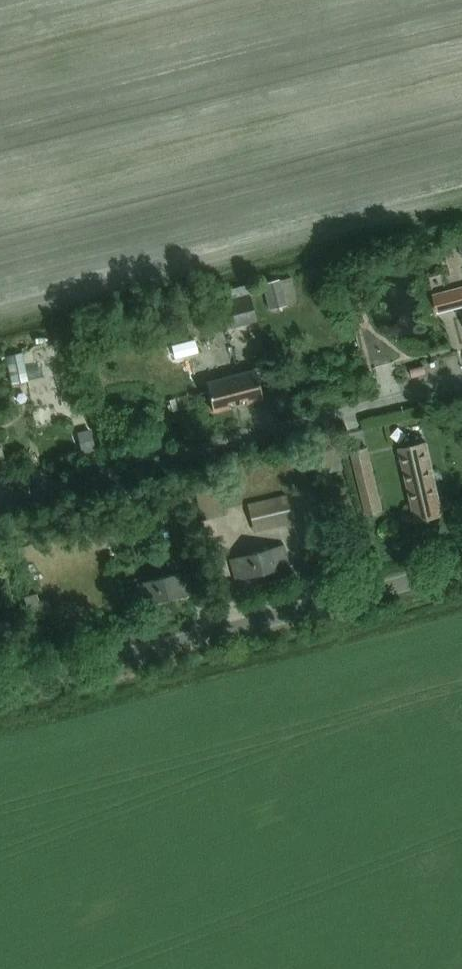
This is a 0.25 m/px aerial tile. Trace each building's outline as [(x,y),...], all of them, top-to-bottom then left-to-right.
[(262,285),(269,311),(298,303),(291,279),(280,282),(279,280),(262,285)] [(255,323),(249,297),(248,297),(245,287),(217,294),(226,331),(255,323)] [(434,296),(439,315),(461,309),(461,289),(434,296)] [(209,368),(202,337),(190,340),(196,371),(209,368)] [(28,383),(22,353),(6,356),(12,386),(28,383)] [(254,371),(230,377),(237,406),(263,400),(254,371)] [(230,377),(205,384),(213,413),(237,406),(230,377)] [(398,449),(416,523),(445,516),(427,442),(398,449)] [(367,516),(383,512),(372,468),(356,472),(367,516)] [(193,483),(202,521),(223,517),(215,478),(193,483)] [(285,496),(247,506),(254,533),(292,523),(285,496)] [(235,582),(289,567),(283,546),(230,561),(235,582)] [(141,607),(194,593),(189,572),(135,586),(141,607)]
